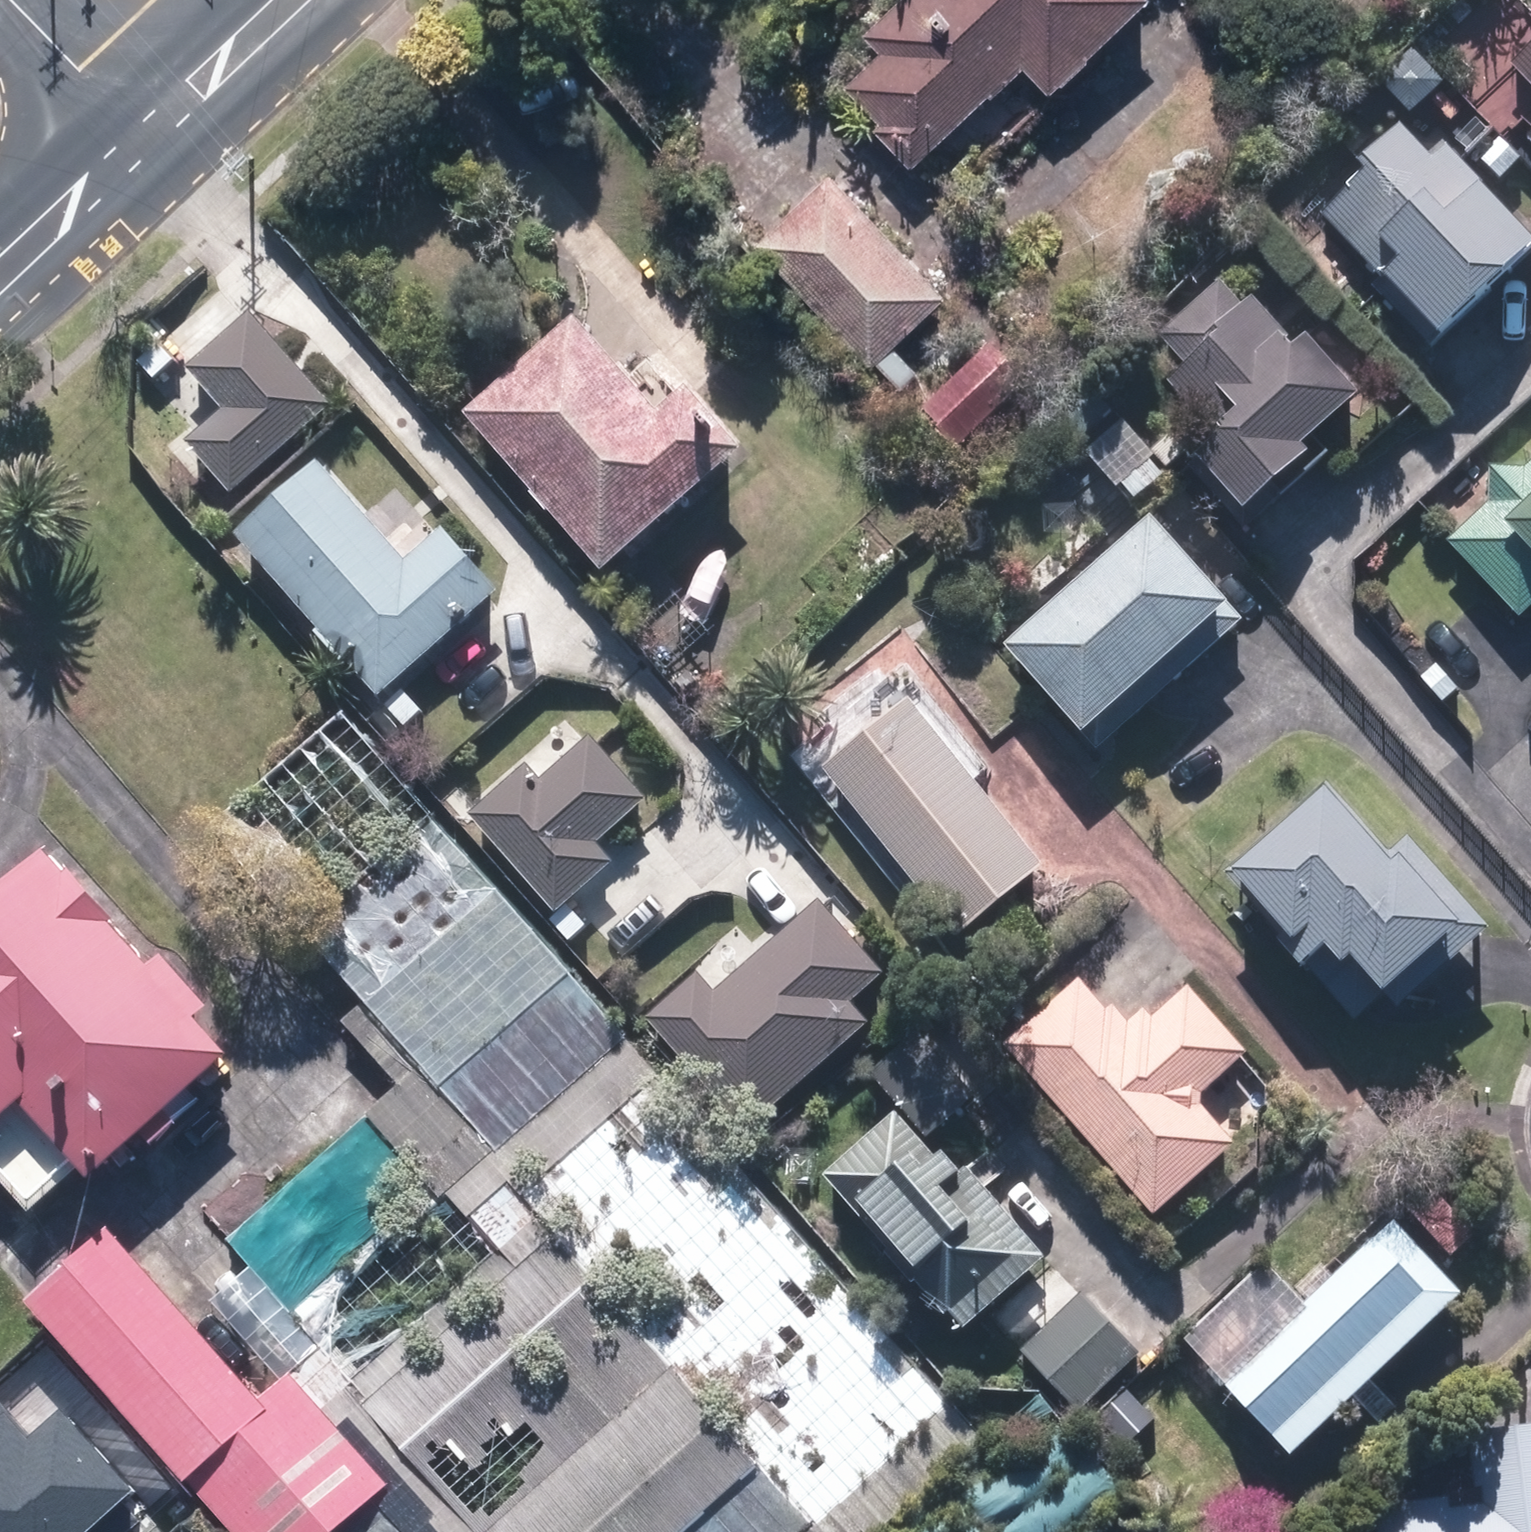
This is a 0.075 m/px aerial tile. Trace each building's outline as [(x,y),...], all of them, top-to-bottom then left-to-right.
[(869,39),(885,55),(845,93),(924,174),(1034,68),(1057,92),(1152,0),(909,0),(869,39)] [(1512,69),(1530,89),(1530,51),(1512,69)] [(1446,144),(1425,163),(1391,124),(1351,158),(1371,180),(1328,218),(1437,343),(1488,299),(1530,262),(1530,240),(1446,144)] [(944,296),(831,173),(757,240),(870,363),(944,296)] [(1362,394),(1305,330),(1282,350),(1226,287),(1161,343),(1188,374),(1166,393),(1216,450),(1201,463),(1254,523),(1285,496),(1324,462),(1306,442),(1362,394)] [(336,410),(256,314),(188,369),(227,416),(191,446),(232,495),(336,410)] [(656,418),(577,327),(468,420),(606,579),(747,458),(688,390),(656,418)] [(1027,387),(996,350),(925,411),(957,448),(1027,387)] [(1166,471),(1084,382),(1032,431),(1064,466),(1019,508),(1056,547),(1117,491),(1130,505),(1166,471)] [(1523,475),(1506,457),(1472,490),(1486,504),(1447,542),(1527,623),(1530,620),(1530,467),(1523,475)] [(416,563),(320,462),(233,544),(384,704),(505,591),(449,532),(416,563)] [(1241,622),(1153,522),(1003,652),(1091,753),(1241,622)] [(903,684),(812,759),(960,937),(1051,863),(903,684)] [(341,714),(211,830),(305,934),(431,821),(434,818),(341,714)] [(648,800),(587,740),(544,783),(524,763),(470,817),(563,909),(611,861),(599,849),(648,800)] [(1391,861),(1324,786),(1222,877),(1315,980),(1347,951),(1399,1010),(1489,931),(1411,844),(1391,861)] [(626,1039),(431,821),(305,934),(302,936),(423,1069),(498,1153),(626,1039)] [(50,858),(0,902),(0,1132),(26,1109),(96,1186),(234,1062),(200,1025),(214,1013),(167,962),(154,973),(50,858)] [(888,981),(818,903),(719,990),(700,968),(650,1012),(754,1128),(870,1026),(855,1010),(888,981)] [(1088,973),(1009,1042),(1160,1213),(1290,1099),(1190,986),(1139,1031),(1088,973)] [(918,1029),(871,1070),(935,1141),(982,1100),(918,1029)] [(626,1039),(498,1153),(444,1202),(433,1191),(295,1314),(326,1349),(375,1404),(555,1243),(759,1469),(689,1531),(886,1531),(988,1441),(626,1039)] [(423,1069),(368,1118),(369,1119),(433,1191),(444,1202),(498,1153),(423,1069)] [(895,1106),(818,1181),(968,1333),(1045,1258),(895,1106)] [(369,1119),(230,1242),(236,1249),(295,1314),(433,1191),(369,1119)] [(1424,1163),(1396,1190),(1459,1254),(1487,1226),(1424,1163)] [(1467,1298),(1393,1219),(1215,1385),(1288,1464),(1467,1298)] [(109,1231),(26,1306),(190,1488),(190,1487),(231,1531),(343,1531),(392,1488),(293,1378),(286,1385),(264,1404),(109,1231)] [(555,1243),(375,1404),(367,1411),(475,1531),(689,1531),(759,1469),(555,1243)] [(295,1314),(236,1249),(196,1285),(286,1385),(293,1378),(326,1349),(295,1314)] [(1137,1352),(1080,1295),(1022,1353),(1080,1410),(1137,1352)] [(367,1411),(375,1404),(326,1349),(293,1378),(392,1488),(343,1531),(475,1531),(367,1411)] [(133,1488),(59,1408),(30,1435),(0,1402),(0,1531),(85,1531),(133,1488)] [(1380,1526),(1381,1531),(1530,1531),(1530,1430),(1468,1437),(1474,1496),(1486,1494),(1488,1514),(1380,1526)]
